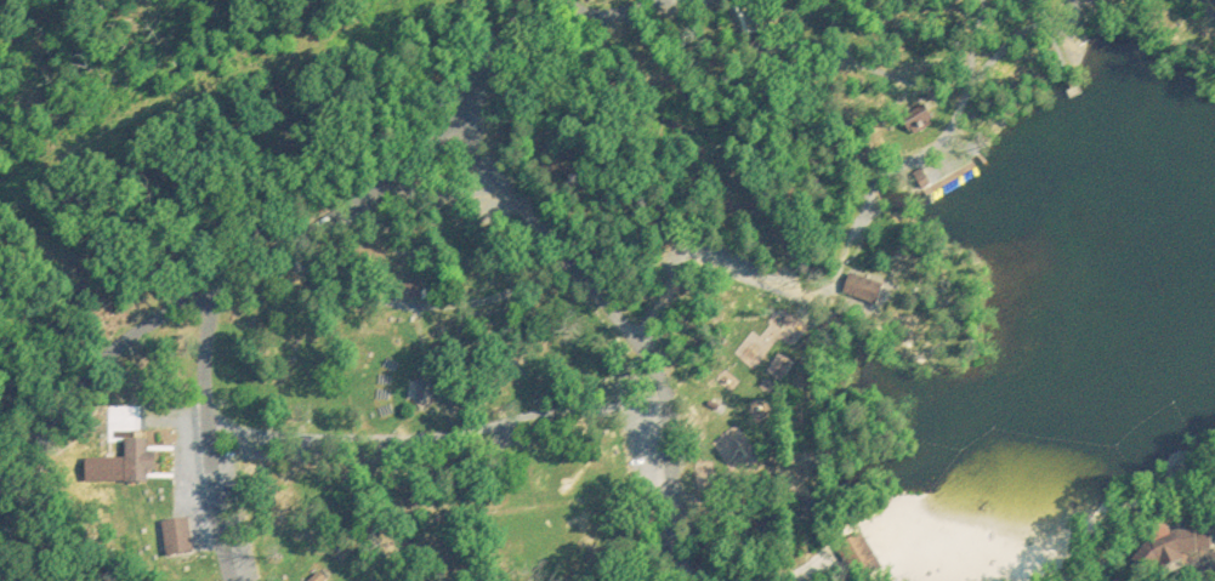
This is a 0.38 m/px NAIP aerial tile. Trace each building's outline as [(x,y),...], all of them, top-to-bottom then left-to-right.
[(901,112),(921,99),(929,113),(909,125),(901,112)] [(913,169),(920,164),(927,177),(920,181),(913,169)] [(848,267),(878,279),(871,296),(841,285),(848,267)] [(392,274),(396,287),(416,284),(414,269),(392,274)] [(420,280),(383,280),(383,306),(420,306),(420,280)] [(123,434),(144,434),(146,446),(153,446),(154,465),(146,465),(146,478),(123,478),(123,434)] [(158,516),(184,512),(191,549),(164,553),(158,516)] [(1147,530),(1163,520),(1166,526),(1211,528),(1211,549),(1211,556),(1188,556),(1180,557),(1166,558),(1147,530)] [(840,537),(863,523),(884,557),(862,571),(840,537)] [(323,574),(315,580),(308,580),(305,577),(317,566),(323,574)]
